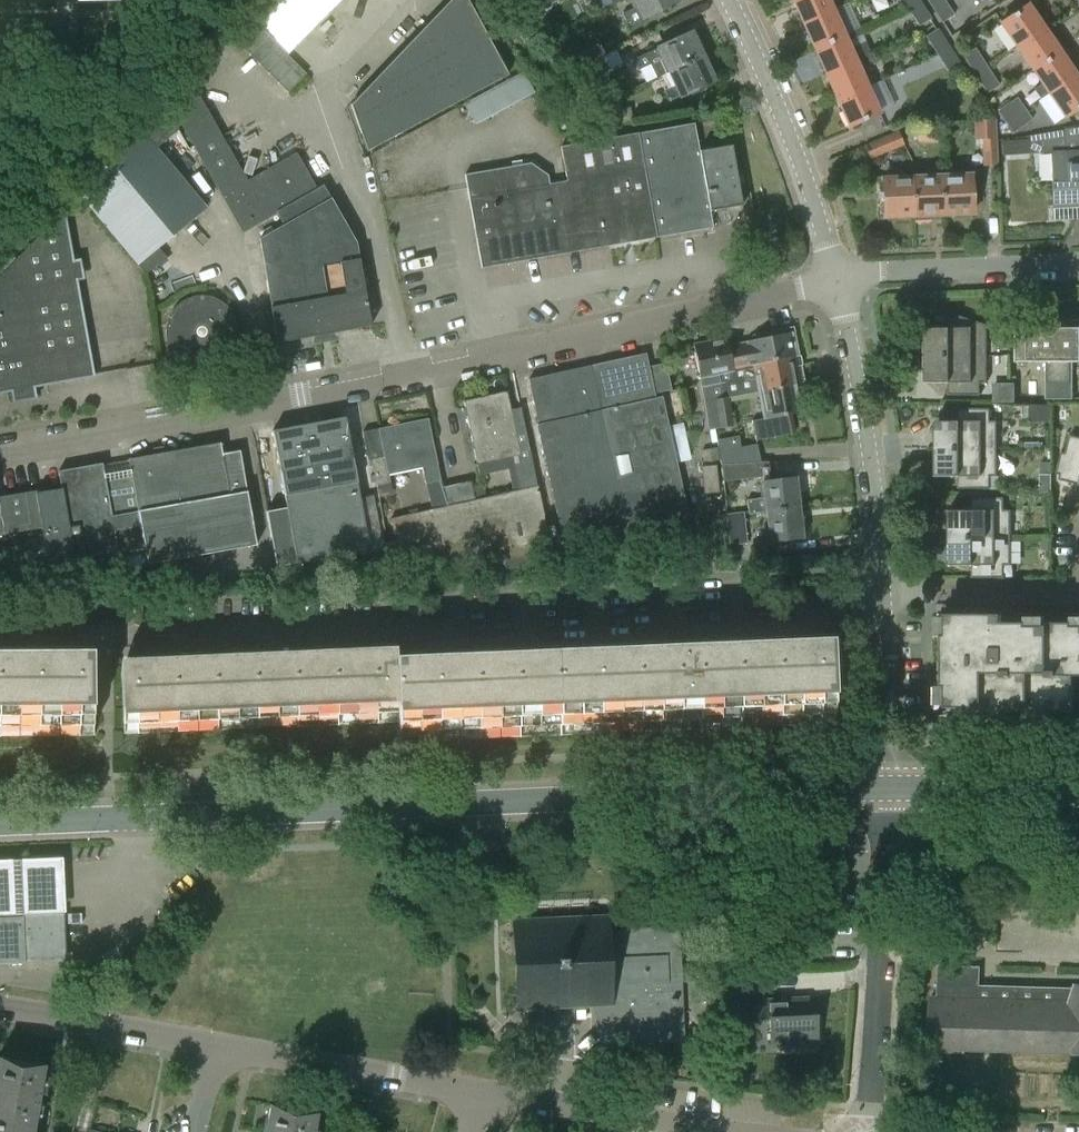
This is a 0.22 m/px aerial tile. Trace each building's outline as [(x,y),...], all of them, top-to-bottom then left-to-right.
[(250,18),(288,56),(344,0),(268,0),(250,18)] [(368,151),(508,75),(467,0),(451,0),(351,105),(368,151)] [(633,8),(622,14),(630,30),(647,22),(645,18),(676,2),(675,0),(629,0),(633,8)] [(803,24),(833,10),(843,6),(840,0),(792,0),(803,24)] [(907,7),(919,26),(931,18),(919,0),(918,0),(907,7)] [(931,3),(943,22),(955,15),(945,0),(936,0),(931,3)] [(848,3),(843,6),(833,10),(803,24),(815,50),(845,36),(860,29),(848,3)] [(1000,22),(1016,46),(1044,27),(1028,3),(1000,22)] [(241,47),(259,28),(250,19),(231,38),(241,47)] [(1016,46),(1033,70),(1061,51),(1044,27),(1016,46)] [(269,37),(259,28),(241,47),(250,56),(269,37)] [(926,36),(938,55),(949,48),(937,29),(926,36)] [(658,78),(666,74),(702,57),(691,33),(659,48),(659,49),(647,54),(658,78)] [(815,50),(826,76),(857,62),(845,36),(815,50)] [(278,47),(269,37),(250,56),(260,66),(278,47)] [(574,57),(580,69),(603,57),(598,45),(574,57)] [(269,75),(288,56),(278,47),(260,66),(269,75)] [(949,48),(938,55),(950,73),(961,66),(949,48)] [(965,55),(976,73),(988,66),(976,48),(965,55)] [(1077,74),(1061,51),(1033,70),(1042,84),(1033,90),(1039,100),(1049,93),(1077,74)] [(278,85),(297,66),(288,56),(269,75),(278,85)] [(603,57),(580,69),(585,80),(609,69),(603,57)] [(702,57),(666,74),(672,88),(664,91),(669,102),(681,96),(682,97),(714,82),(702,57)] [(826,76),(838,102),(868,88),(857,62),(826,76)] [(307,75),(297,66),(278,85),(288,94),(307,75)] [(988,66),(976,73),(988,92),(1000,85),(988,66)] [(1049,93),(1065,117),(1078,107),(1078,78),(1077,74),(1049,93)] [(868,88),(838,102),(850,128),(880,114),(868,88)] [(156,148),(177,130),(157,95),(70,185),(145,274),(165,257),(157,247),(205,207),(156,148)] [(199,96),(173,110),(243,233),(279,212),(286,208),(317,190),(296,153),(247,181),(199,96)] [(999,110),(1006,121),(1025,109),(1017,97),(999,110)] [(602,114),(607,127),(634,122),(631,109),(602,114)] [(1025,109),(1006,121),(1014,132),(1032,120),(1025,109)] [(974,121),(975,145),(982,145),(984,165),(997,165),(995,120),(974,121)] [(465,175),(482,268),(486,267),(713,228),(711,211),(743,206),(732,146),(700,151),(695,124),(561,147),(567,182),(549,185),(548,176),(531,164),(469,174),(465,175)] [(938,129),(920,127),(919,140),(936,143),(938,129)] [(1065,151),(1064,129),(1029,137),(1029,141),(1013,141),(1013,155),(1030,155),(1051,154),(1053,207),(1078,206),(1078,151),(1065,151)] [(899,132),(888,137),(893,149),(904,144),(899,132)] [(893,149),(888,137),(866,146),(871,158),(893,149)] [(971,175),(941,176),(942,214),(973,212),(973,211),(976,208),(975,203),(972,201),(971,175)] [(914,215),(915,219),(932,218),(931,214),(942,214),(941,176),(913,178),(914,215)] [(885,216),(914,215),(913,178),(883,179),(885,205),(881,207),(882,212),(885,215),(885,216)] [(286,208),(279,212),(286,224),(293,220),(324,202),(317,190),(286,208)] [(286,224),(260,239),(271,307),(271,308),(277,343),(371,327),(357,243),(331,199),(324,202),(293,220),(286,224)] [(93,375),(64,210),(0,276),(0,392),(93,375)] [(177,358),(180,360),(192,344),(193,345),(196,346),(198,347),(199,347),(202,347),(204,347),(206,347),(208,346),(209,345),(211,344),(212,343),(214,341),(215,339),(234,348),(235,345),(236,343),(237,339),(238,336),(238,333),(238,330),(238,327),(237,324),(236,321),(235,318),(234,315),(232,312),(231,310),(229,308),(226,305),(224,303),(221,301),(219,300),(216,299),(213,298),(210,297),(207,296),(201,296),(197,296),(194,297),(191,298),(188,299),(186,300),(183,301),(180,303),(178,305),(176,307),(174,310),(172,312),(170,315),(169,318),(168,321),(167,324),(166,327),(166,330),(166,333),(166,336),(167,339),(168,342),(169,345),(170,348),(172,351),(173,353),(175,356),(177,358)] [(949,328),(925,328),(925,355),(987,356),(987,325),(948,312),(949,328)] [(1060,397),(1071,397),(1071,362),(1078,362),(1078,319),(1059,319),(1059,327),(1060,397)] [(1059,327),(1016,327),(1016,362),(1048,362),(1048,397),(1060,397),(1059,327)] [(728,340),(694,347),(701,381),(709,431),(719,429),(716,414),(730,411),(728,398),(761,391),(799,384),(795,367),(793,367),(792,363),(791,358),(794,357),(789,333),(785,334),(783,330),(753,336),(753,341),(749,342),(749,345),(730,349),(728,340)] [(948,395),(980,395),(980,383),(987,383),(987,356),(925,355),(925,383),(949,383),(948,395)] [(612,408),(598,410),(629,543),(691,529),(662,398),(656,399),(643,401),(634,357),(603,364),(612,408)] [(671,389),(665,364),(649,368),(655,393),(671,389)] [(586,413),(577,370),(529,380),(539,425),(538,425),(567,556),(629,543),(598,410),(586,413)] [(792,414),(802,413),(800,401),(802,401),(799,384),(761,391),(766,418),(752,421),(756,441),(796,433),(792,414)] [(993,388),(993,403),(1014,403),(1015,388),(993,388)] [(538,487),(521,409),(512,411),(508,392),(464,401),(477,464),(514,456),(517,469),(521,491),(538,487)] [(1050,418),(1050,401),(1029,401),(1029,418),(1050,418)] [(935,421),(935,449),(997,449),(997,421),(991,421),(991,409),(958,409),(958,421),(935,421)] [(733,427),(730,411),(716,414),(719,429),(733,427)] [(273,431),(287,508),(267,512),(277,567),(298,563),(298,564),(370,551),(345,417),(273,431)] [(428,419),(378,429),(384,457),(371,460),(376,486),(379,497),(393,495),(391,483),(389,475),(422,468),(431,510),(445,507),(441,487),(437,465),(438,465),(428,419)] [(1078,485),(1078,438),(1070,435),(1065,453),(1062,452),(1056,474),(1060,475),(1059,480),(1078,485)] [(130,470),(126,471),(140,547),(146,545),(149,564),(257,546),(240,452),(222,455),(220,443),(128,459),(130,470)] [(722,465),(761,463),(757,445),(742,448),(719,452),(722,465)] [(997,449),(935,449),(935,476),(958,476),(958,489),(990,489),(990,476),(997,476),(997,449)] [(722,465),(724,482),(770,476),(769,462),(761,463),(722,465)] [(58,471),(61,490),(74,558),(140,547),(126,471),(104,475),(102,463),(58,471)] [(701,467),(705,495),(719,493),(716,465),(701,467)] [(1040,472),(1040,489),(1051,489),(1051,471),(1040,472)] [(749,515),(767,512),(800,509),(796,479),(764,483),(766,498),(747,501),(749,515)] [(471,481),(441,487),(445,507),(475,501),(471,481)] [(554,559),(538,487),(521,491),(514,492),(475,501),(445,507),(431,510),(391,519),(400,559),(457,556),(459,566),(534,550),(537,563),(554,559)] [(61,490),(37,493),(41,528),(47,562),(74,558),(61,490)] [(0,497),(0,535),(41,528),(37,493),(37,491),(0,497)] [(949,510),(949,537),(1011,538),(1011,510),(1004,510),(1004,498),(972,497),(972,510),(949,510)] [(800,509),(767,512),(770,541),(803,537),(800,509)] [(726,514),(730,545),(748,543),(744,512),(726,514)] [(1011,538),(949,537),(949,565),(972,565),(972,578),(1004,578),(1004,565),(1011,565),(1011,538)] [(1049,550),(1049,540),(1041,540),(1041,550),(1049,550)] [(1048,711),(1074,711),(1074,675),(1078,675),(1078,626),(1072,626),(1072,623),(1002,623),(1002,614),(946,614),(946,635),(943,635),(943,686),(946,686),(946,707),(1001,707),(1001,711),(1048,711)] [(378,662),(122,673),(124,728),(124,729),(399,716),(397,681),(396,661),(393,662),(392,644),(392,640),(377,641),(377,645),(378,662)] [(835,717),(833,663),(696,669),(695,647),(680,648),(681,669),(397,681),(399,716),(400,737),(826,718),(826,717),(835,717)] [(94,729),(93,658),(0,659),(0,730),(94,729)] [(0,862),(0,913),(67,910),(64,859),(0,862)] [(63,961),(61,913),(21,915),(21,917),(0,917),(0,963),(63,961)] [(600,1005),(601,1044),(684,1040),(679,927),(606,930),(605,916),(515,920),(519,1009),(600,1005)] [(1078,1055),(1078,984),(1077,984),(1074,993),(978,990),(979,969),(941,968),(940,998),(932,997),(930,1052),(966,1053),(966,1049),(1074,1052),(1074,1055),(1078,1055)] [(732,984),(731,971),(719,972),(720,985),(732,984)] [(756,1019),(757,1019),(769,1018),(770,1043),(777,1048),(811,1047),(817,1040),(816,1020),(809,1015),(808,1007),(804,1004),(804,998),(755,1000),(756,1019)] [(30,1131),(33,1131),(45,1065),(0,1057),(0,1127),(30,1131)] [(264,1131),(313,1131),(317,1113),(269,1104),(264,1131)]
